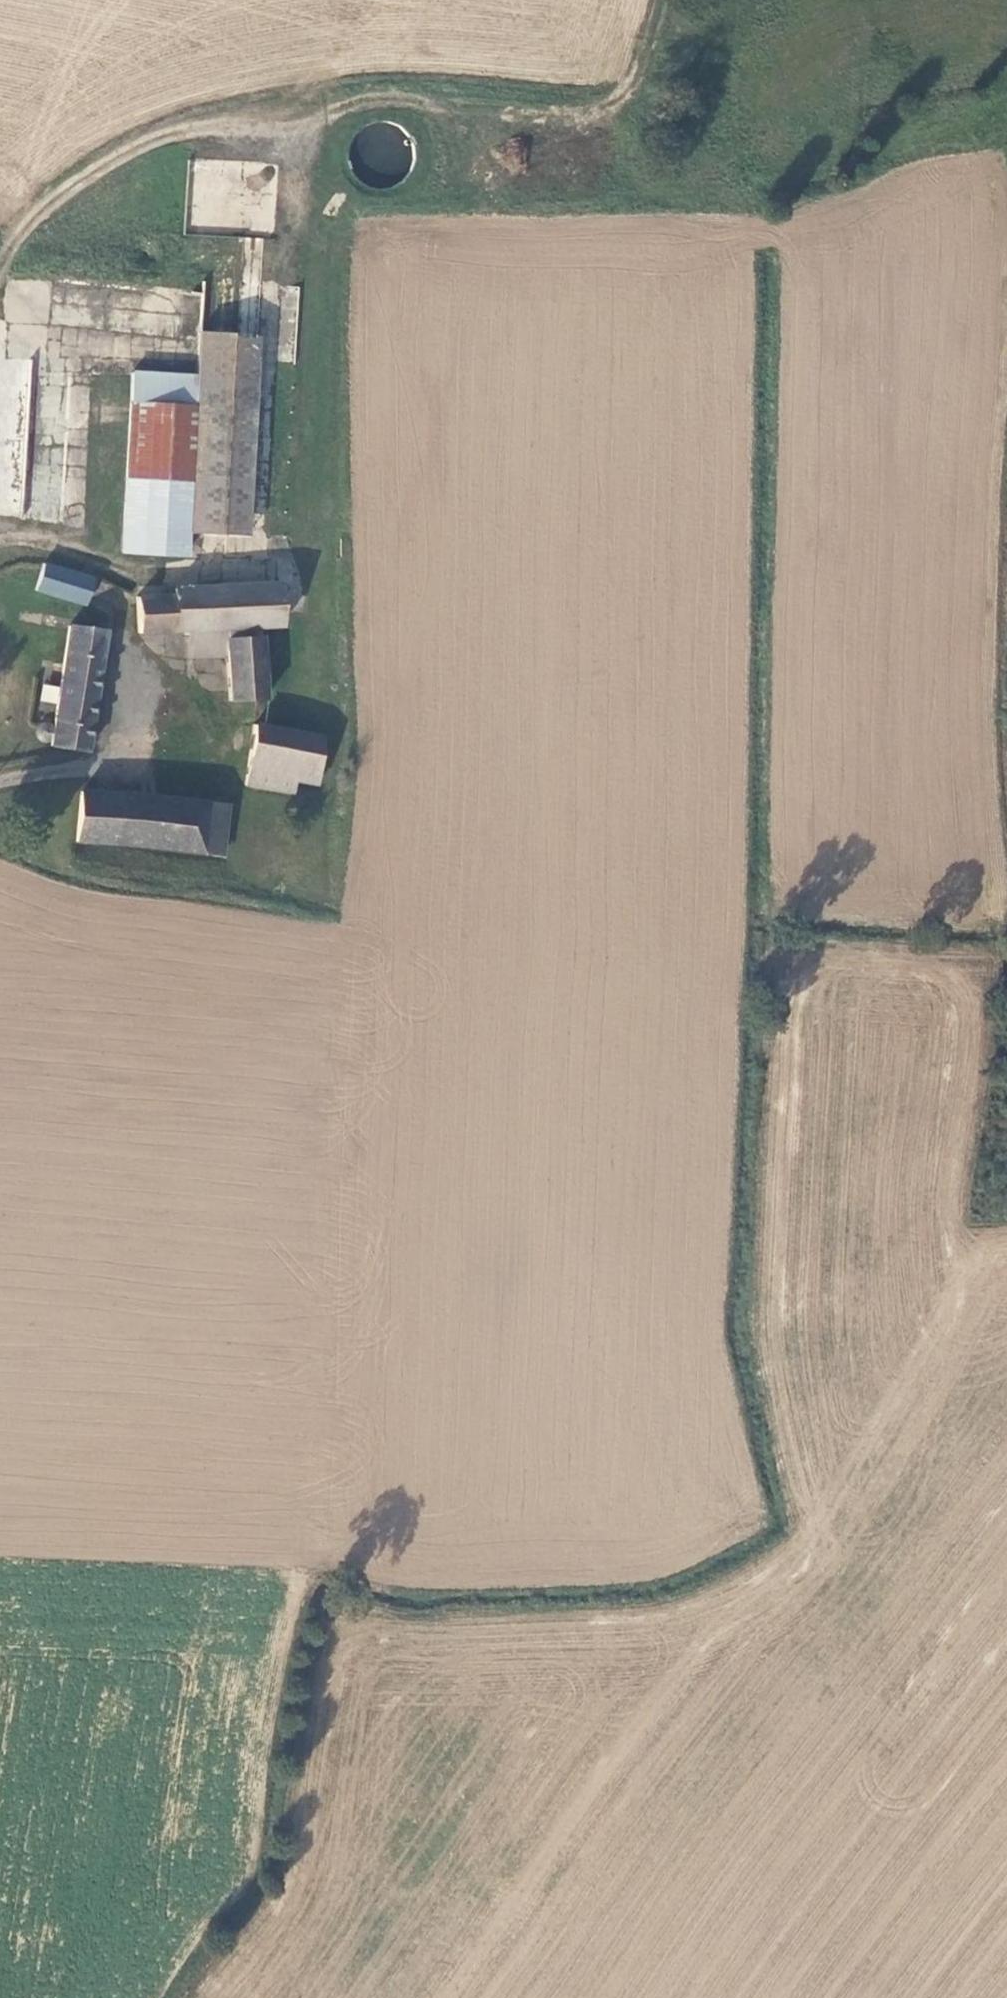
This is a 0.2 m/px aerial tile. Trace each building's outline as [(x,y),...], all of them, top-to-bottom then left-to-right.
[(399,177),(414,145),(370,123),(354,155),(399,177)] [(309,283),(212,275),(205,370),(141,364),(128,544),(190,549),(194,525),(274,531),(287,357),(303,358),(309,283)] [(31,361),(0,358),(0,372),(0,374),(0,391),(29,393),(31,361)] [(21,516),(28,443),(0,440),(0,514),(21,516)] [(24,519),(58,521),(59,502),(25,500),(24,519)] [(99,570),(50,556),(42,582),(92,594),(99,570)] [(233,650),(230,701),(266,697),(262,621),(282,620),(283,578),(243,579),(179,581),(179,587),(140,589),(143,624),(187,623),(232,621),(233,650)] [(71,622),(70,621),(53,725),(45,721),(40,721),(36,725),(34,730),(36,734),(41,737),(51,736),(51,743),(89,749),(106,631),(71,622)] [(190,653),(233,650),(232,621),(187,623),(190,653)] [(325,735),(255,722),(247,781),(296,789),(298,776),(319,781),(325,735)] [(77,840),(224,854),(226,803),(82,789),(77,840)]
